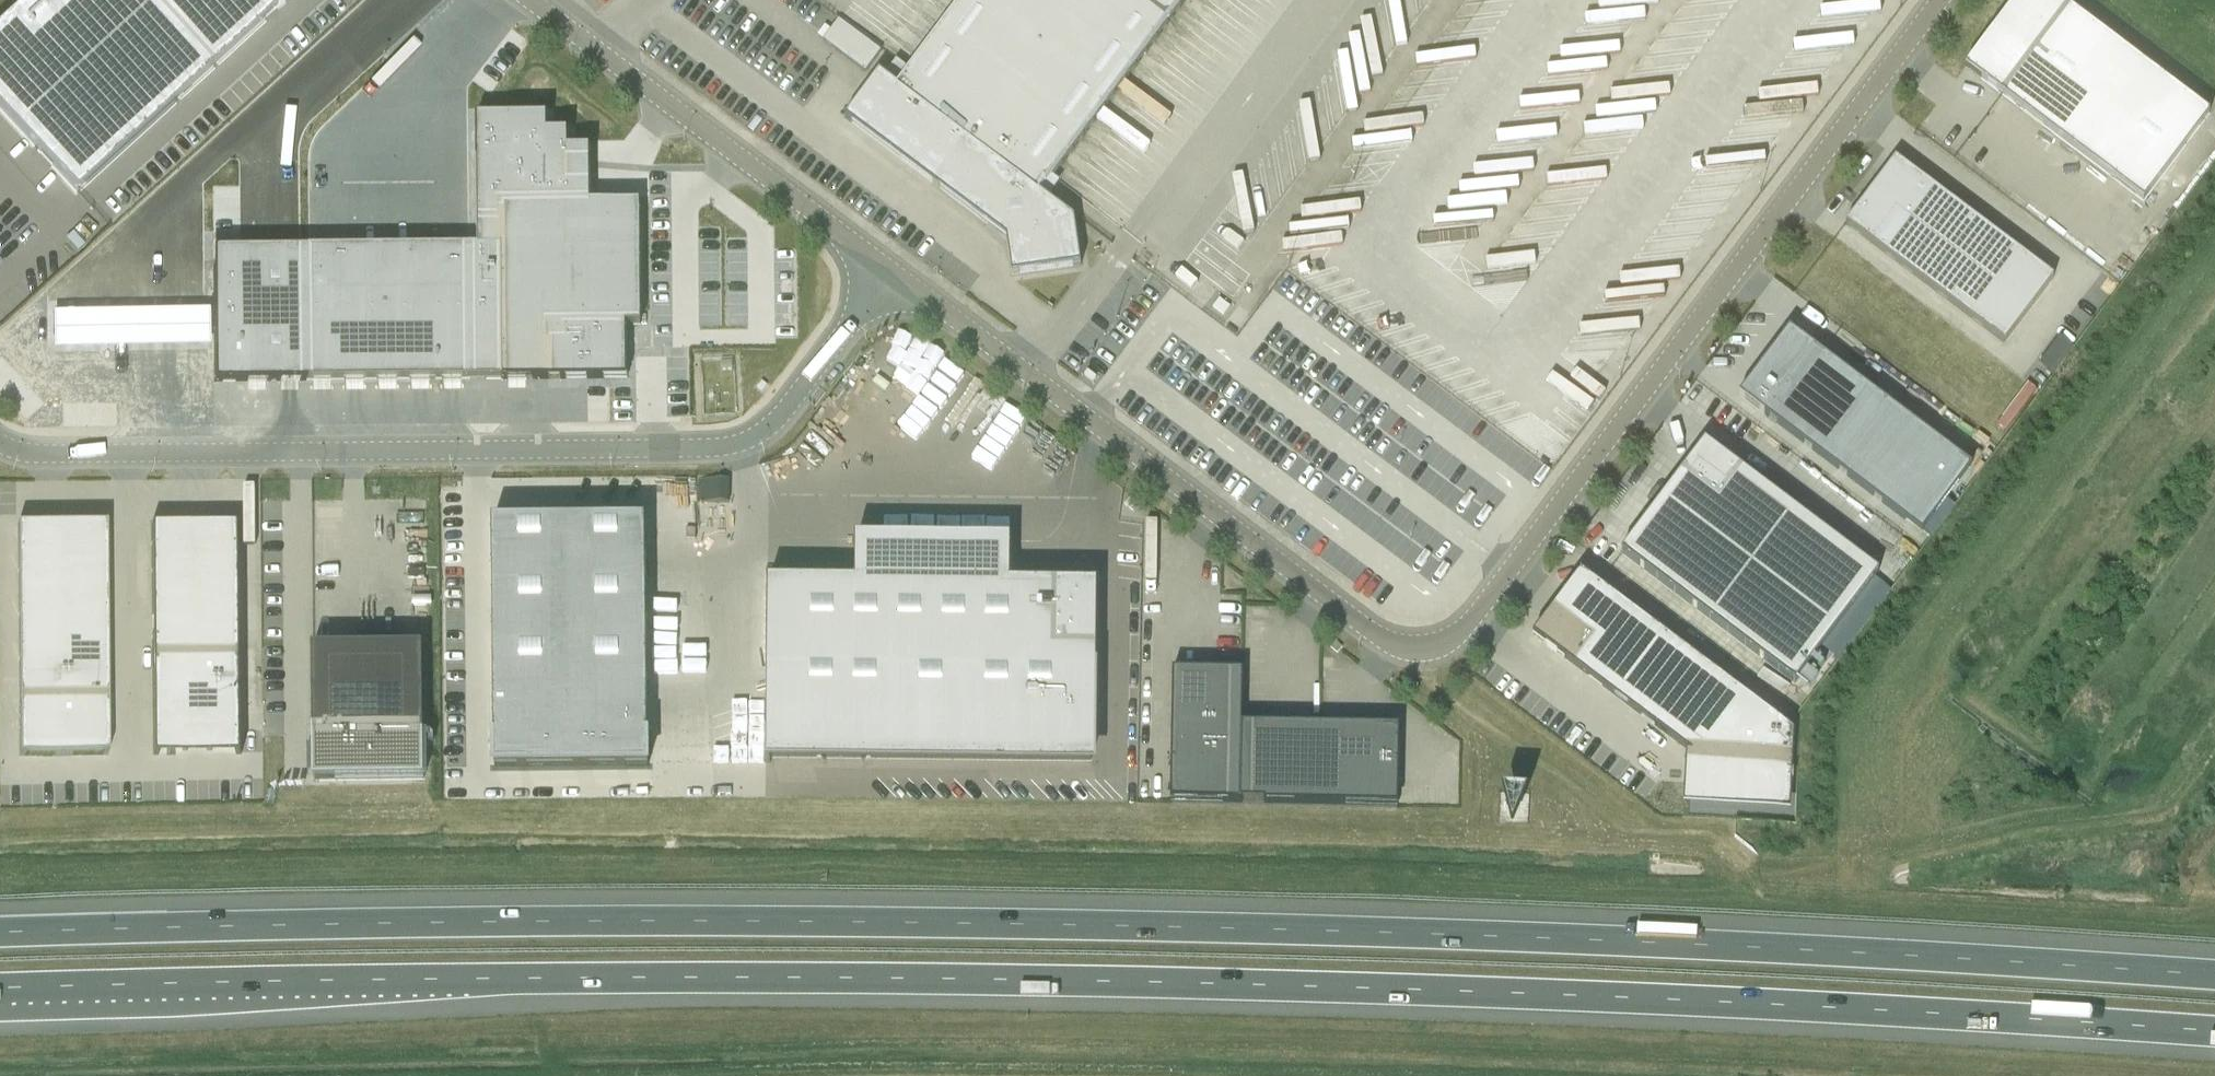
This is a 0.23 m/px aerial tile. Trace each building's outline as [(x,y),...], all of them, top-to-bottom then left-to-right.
[(0,24),(0,111),(75,193),(286,0),(26,0),(0,24)] [(845,118),(933,184),(989,226),(1007,240),(1011,275),(1081,265),(1074,219),(1039,193),(1042,189),(1052,175),(1180,5),(1184,0),(963,0),(910,71),(897,61),(885,77),(879,73),(845,118)] [(1967,67),(1981,77),(1979,81),(1999,96),(2143,202),(2210,114),(2068,7),(2059,0),(2041,0),(2034,9),(2022,0),(2017,0),(1967,67)] [(828,37),(870,70),(885,50),(844,18),(828,37)] [(2145,41),(2137,52),(2214,105),(2214,88),(2145,41)] [(213,250),(214,383),(627,379),(626,326),(641,326),(640,203),(591,203),(590,148),(568,148),(568,131),(547,131),(547,115),(476,116),(478,247),(213,250)] [(1895,159),(1846,225),(2004,344),(2053,278),(1895,159)] [(1739,396),(1904,521),(1955,454),(1790,329),(1739,396)] [(903,341),(864,403),(908,430),(907,431),(942,453),(953,437),(966,445),(980,423),(978,422),(993,398),(903,341)] [(1704,441),(1620,553),(1795,685),(1879,573),(1704,441)] [(733,501),(733,477),(702,477),(702,500),(733,501)] [(492,522),(495,767),(648,766),(646,520),(492,522)] [(151,526),(154,755),(159,755),(159,744),(183,744),(183,750),(188,750),(188,744),(204,744),(204,750),(209,750),(209,744),(233,744),(233,754),(239,754),(239,525),(151,526)] [(17,526),(19,756),(24,756),(24,746),(101,745),(101,755),(106,755),(106,526),(17,526)] [(1580,571),(1534,635),(1689,754),(1689,798),(1785,803),(1786,782),(1791,783),(1793,732),(1580,571)] [(768,581),(766,763),(770,763),(770,757),(1091,761),(1091,739),(1096,739),(1098,584),(1010,583),(856,581),(768,581)] [(312,647),(314,781),(424,779),(423,646),(312,647)] [(1170,779),(1170,801),(1397,806),(1398,783),(1391,783),(1391,770),(1398,770),(1399,727),(1320,725),(1242,723),(1243,671),(1173,670),(1171,766),(1178,766),(1177,779),(1170,779)]
